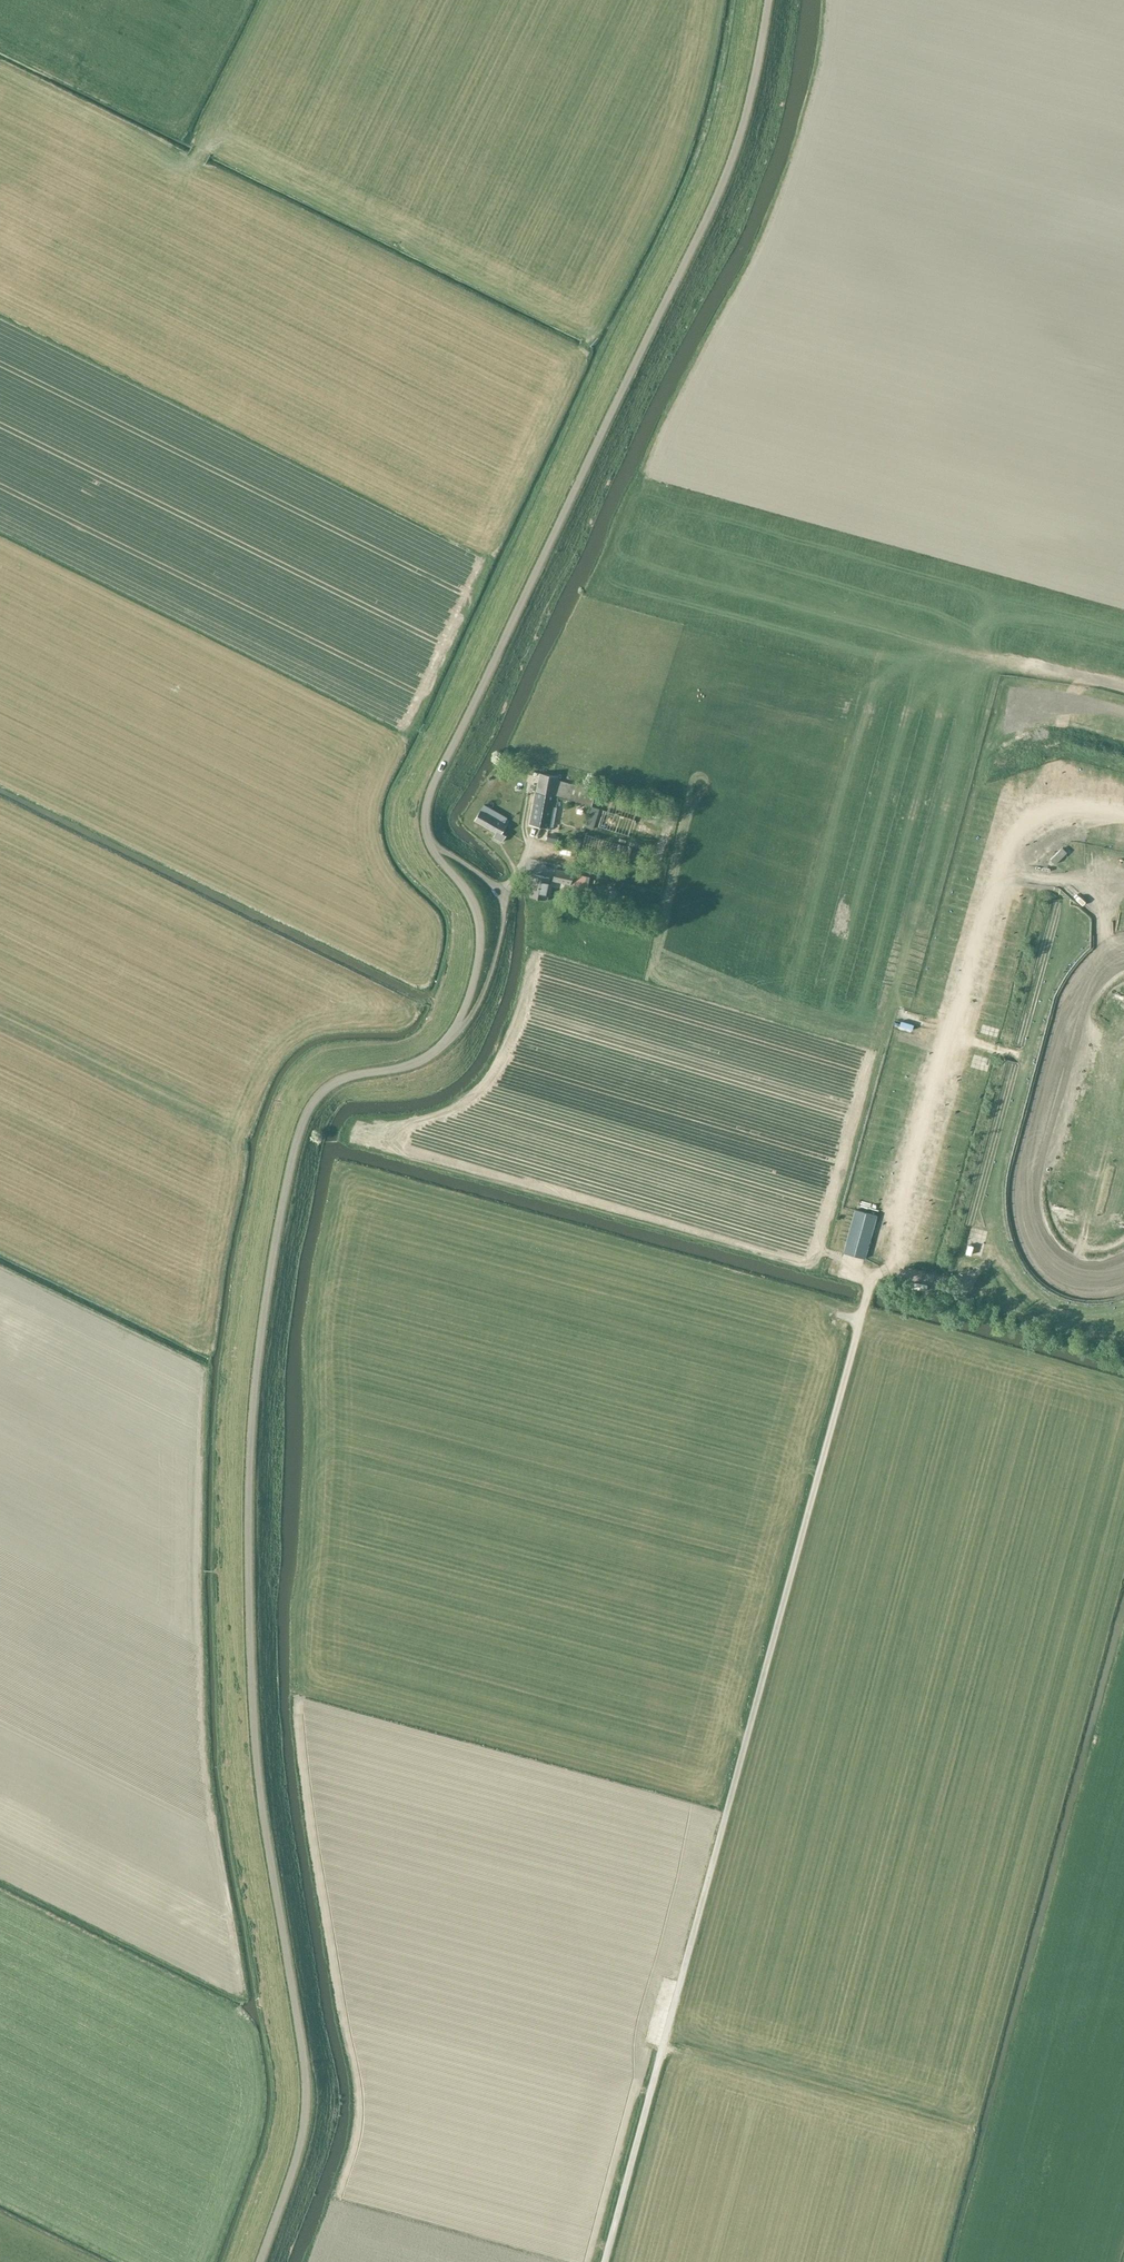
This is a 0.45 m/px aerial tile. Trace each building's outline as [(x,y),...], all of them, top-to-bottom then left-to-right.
[(558,779),(539,775),(530,824),(549,827),(555,795),(558,779)] [(636,822),(641,806),(560,781),(556,796),(591,806),(591,807),(592,807),(586,827),(593,829),(600,810),(603,811),(599,827),(631,838),(635,822),(636,822)] [(504,825),(507,819),(499,815),(496,820),(480,811),(474,821),(496,834),(494,838),(503,843),(506,836),(502,834),(507,827),(504,825)] [(632,848),(621,845),(586,834),(581,848),(628,861),(632,848)] [(554,872),(554,875),(553,879),(570,883),(572,876),(554,872)] [(536,875),(534,886),(531,897),(548,901),(549,898),(546,897),(550,878),(536,875)] [(914,1027),(901,1023),(899,1029),(912,1033),(914,1027)] [(875,1215),(855,1210),(854,1209),(844,1250),(863,1258),(875,1215)]
